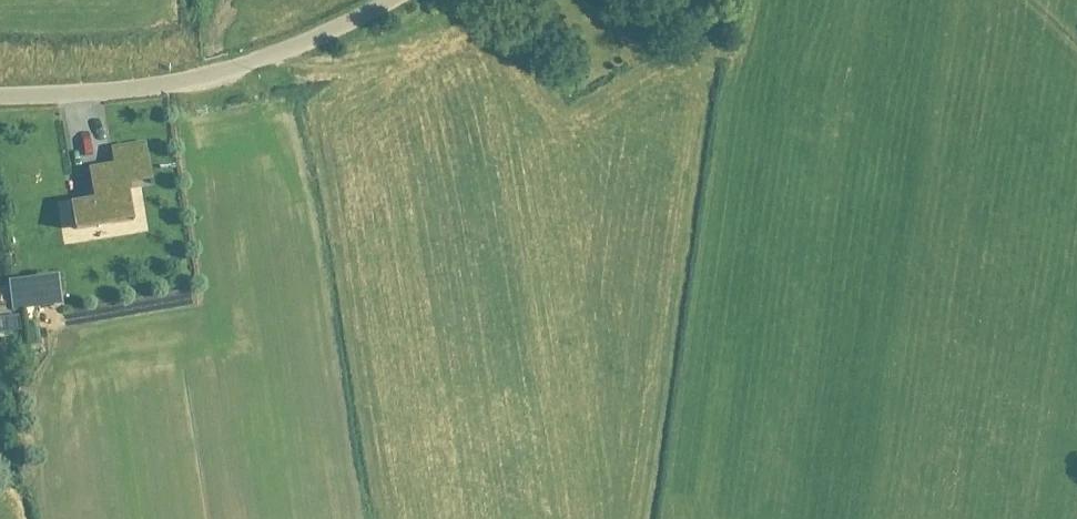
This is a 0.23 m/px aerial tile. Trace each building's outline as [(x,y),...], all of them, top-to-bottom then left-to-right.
[(112,148),(115,165),(147,160),(144,143),(112,148)] [(115,165),(89,169),(94,202),(71,205),(75,229),(134,219),(128,182),(152,178),(149,159),(147,160),(115,165)] [(60,279),(11,288),(15,311),(64,302),(60,279)]
